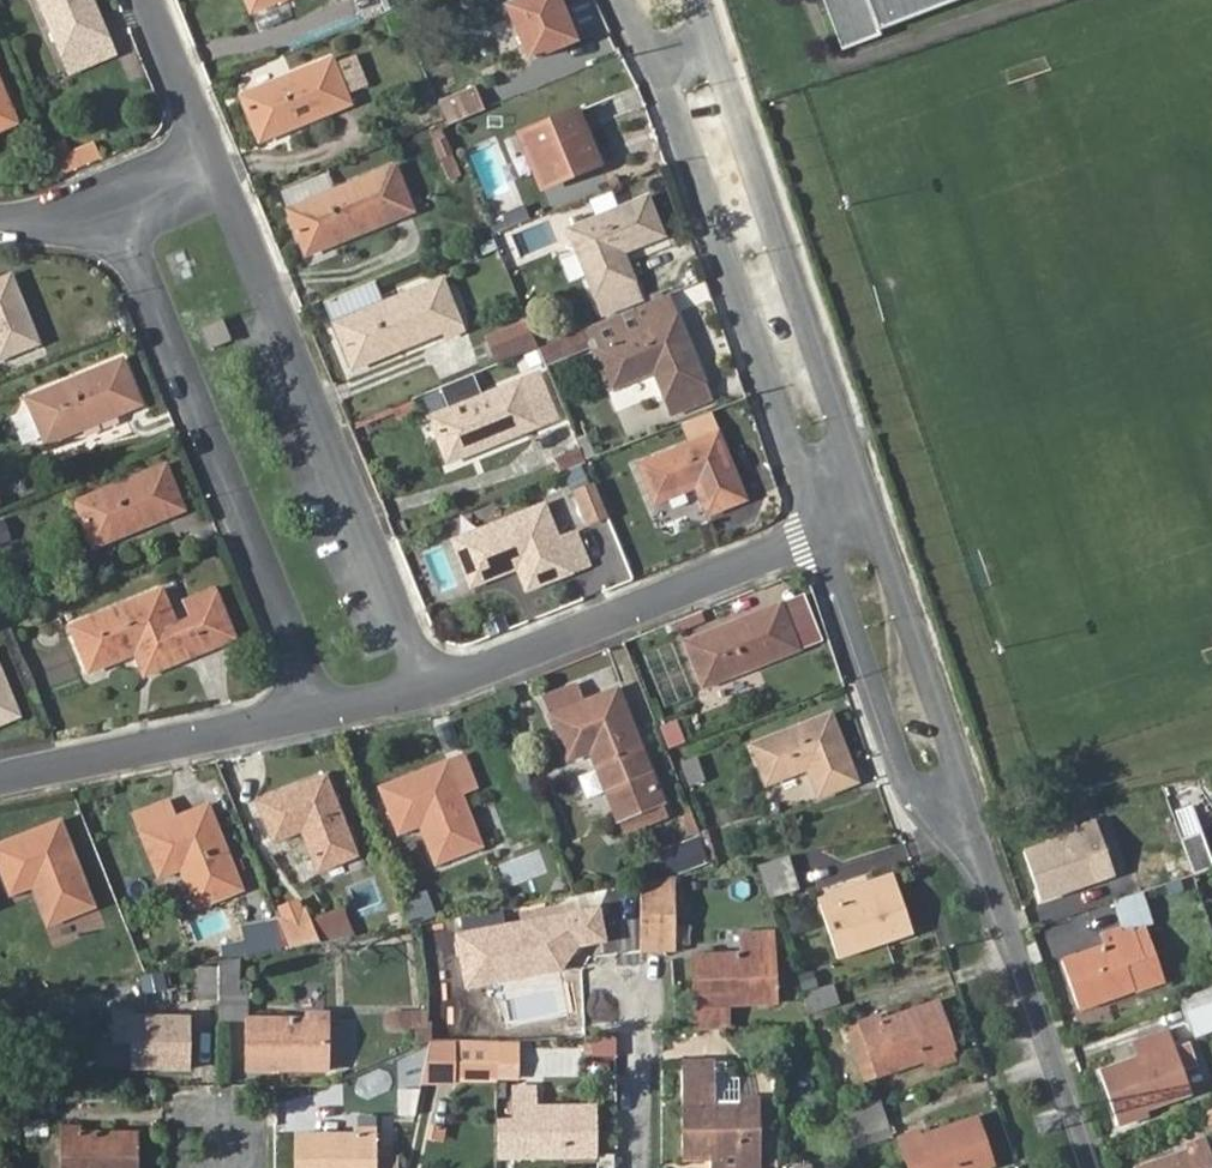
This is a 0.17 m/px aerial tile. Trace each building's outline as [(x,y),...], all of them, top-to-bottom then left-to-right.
[(61,53),(107,35),(93,0),(39,0),(61,53)] [(252,12),(280,0),(247,0),(252,12)] [(534,67),(579,49),(558,0),(549,0),(511,15),(534,67)] [(843,50),(880,35),(877,28),(951,0),(824,0),(843,50)] [(354,56),(334,64),(346,93),(365,85),(354,56)] [(241,96),(260,141),(350,104),(346,93),(331,58),(241,96)] [(16,123),(0,84),(0,130),(16,123)] [(439,102),(450,125),(486,113),(478,90),(439,102)] [(527,135),(547,191),(598,172),(579,117),(527,135)] [(101,162),(94,137),(53,148),(60,173),(101,162)] [(288,211),(306,255),(397,218),(379,174),(288,211)] [(662,235),(651,207),(571,238),(594,296),(631,280),(620,252),(662,235)] [(4,355),(38,343),(10,275),(0,279),(0,344),(4,355)] [(332,319),(352,368),(443,332),(423,282),(381,299),(374,281),(325,300),(332,319)] [(599,350),(614,386),(656,369),(668,398),(704,383),(670,302),(619,319),(627,338),(599,350)] [(199,330),(209,354),(232,343),(222,320),(199,330)] [(537,347),(529,326),(492,341),(501,362),(537,347)] [(583,332),(539,350),(545,367),(589,350),(583,332)] [(27,398),(46,445),(141,406),(121,359),(27,398)] [(474,377),(441,390),(449,411),(429,419),(448,463),(556,418),(539,375),(483,397),(474,377)] [(11,415),(21,445),(38,440),(28,410),(11,415)] [(639,467),(654,504),(699,485),(711,514),(745,500),(718,435),(639,467)] [(581,454),(555,464),(559,473),(585,464),(581,454)] [(74,503),(93,549),(183,510),(164,465),(74,503)] [(605,515),(593,484),(574,492),(587,523),(605,515)] [(454,544),(470,584),(515,566),(525,590),(587,567),(574,535),(557,541),(543,507),(454,544)] [(184,599),(187,609),(217,598),(213,587),(184,599)] [(217,598),(187,609),(190,617),(174,623),(161,589),(70,625),(86,667),(123,653),(119,643),(130,640),(133,649),(143,673),(233,638),(217,598)] [(686,643),(704,688),(798,650),(780,604),(686,643)] [(123,653),(133,649),(130,640),(119,643),(123,653)] [(18,715),(0,668),(0,722),(18,715)] [(543,700),(567,761),(593,750),(620,817),(659,801),(663,799),(650,773),(616,689),(583,702),(576,686),(543,700)] [(753,745),(767,781),(811,764),(823,797),(858,783),(831,714),(753,745)] [(669,748),(685,743),(677,720),(661,726),(669,748)] [(380,791),(398,834),(422,825),(439,864),(482,847),(459,794),(476,787),(463,755),(380,791)] [(689,786),(704,780),(695,757),(680,762),(689,786)] [(257,802),(269,835),(297,824),(315,871),(355,854),(324,776),(257,802)] [(659,801),(620,817),(626,830),(664,814),(659,801)] [(134,815),(159,877),(184,867),(200,906),(241,888),(207,804),(173,819),(166,802),(134,815)] [(9,893),(34,882),(50,922),(91,905),(58,821),(0,844),(0,869),(9,893)] [(1024,854),(1039,892),(1067,883),(1070,891),(1115,876),(1097,823),(1078,828),(1080,835),(1024,854)] [(1181,842),(1187,858),(1193,876),(1211,870),(1211,864),(1203,834),(1181,842)] [(658,848),(663,873),(706,864),(701,839),(658,848)] [(538,851),(498,864),(505,885),(545,872),(538,851)] [(1137,875),(1144,893),(1193,876),(1187,858),(1137,875)] [(786,861),(758,871),(769,902),(798,892),(786,861)] [(1193,876),(1144,893),(1151,913),(1201,896),(1193,876)] [(668,952),(668,880),(640,886),(641,955),(660,953),(668,952)] [(1067,883),(1039,892),(1041,901),(1070,891),(1067,883)] [(883,935),(910,926),(897,888),(841,905),(839,900),(820,907),(838,960),(886,944),(883,935)] [(407,923),(434,917),(428,892),(402,897),(407,923)] [(601,904),(453,931),(464,988),(563,970),(577,948),(608,942),(601,904)] [(306,909),(279,920),(291,950),(319,945),(306,909)] [(691,951),(694,992),(698,1032),(743,1030),(739,996),(773,994),(771,977),(779,976),(777,959),(770,960),(767,924),(738,926),(739,946),(691,951)] [(913,934),(910,926),(883,935),(886,944),(913,934)] [(1062,957),(1075,996),(1102,987),(1105,995),(1133,986),(1124,962),(1144,954),(1134,927),(1114,933),(1116,938),(1062,957)] [(236,960),(219,963),(219,969),(219,1002),(219,1013),(243,1013),(243,995),(236,995),(236,960)] [(219,1002),(219,969),(198,970),(198,1003),(219,1002)] [(833,986),(803,996),(809,1015),(839,1004),(833,986)] [(1102,987),(1075,996),(1078,1004),(1105,995),(1102,987)] [(1183,1001),(1194,1037),(1211,1031),(1211,991),(1183,1001)] [(846,1031),(859,1071),(874,1065),(879,1079),(925,1063),(923,1055),(951,1045),(937,1006),(882,1024),(880,1018),(846,1031)] [(165,1054),(195,1054),(195,1012),(135,1012),(136,1008),(114,1007),(115,1037),(136,1037),(135,1063),(165,1062),(165,1054)] [(301,1012),(243,1013),(243,1055),(270,1054),(270,1062),(322,1062),(321,1007),(300,1007),(301,1012)] [(386,1010),(387,1030),(428,1029),(428,1010),(386,1010)] [(1101,1072),(1120,1126),(1149,1115),(1147,1111),(1191,1095),(1168,1030),(1133,1042),(1138,1058),(1101,1072)] [(457,1041),(435,1041),(425,1081),(458,1082),(459,1064),(456,1064),(457,1041)] [(497,1042),(457,1041),(456,1064),(459,1064),(498,1065),(497,1042)] [(518,1065),(518,1041),(497,1042),(498,1065),(518,1065)] [(954,1053),(951,1045),(923,1055),(925,1063),(954,1053)] [(195,1062),(195,1054),(165,1054),(165,1062),(195,1062)] [(270,1054),(243,1055),(243,1063),(270,1062),(270,1054)] [(683,1104),(683,1158),(704,1158),(704,1154),(712,1154),(712,1158),(712,1167),(759,1167),(760,1099),(739,1098),(740,1104),(713,1104),(713,1063),(682,1062),(683,1104)] [(725,1063),(713,1063),(713,1104),(740,1104),(739,1098),(739,1080),(725,1080),(725,1063)] [(874,1065),(859,1071),(864,1083),(879,1079),(874,1065)] [(514,1082),(514,1097),(533,1097),(534,1081),(514,1082)] [(403,1110),(418,1110),(424,1086),(403,1086),(403,1110)] [(533,1097),(514,1097),(514,1116),(500,1116),(501,1154),(561,1154),(562,1160),(593,1160),(591,1104),(533,1104),(533,1097)] [(875,1104),(840,1116),(846,1133),(881,1121),(875,1104)] [(362,1123),(382,1124),(382,1110),(353,1111),(354,1129),(362,1129),(362,1123)] [(990,1159),(976,1119),(919,1137),(918,1133),(901,1138),(911,1167),(962,1167),(990,1159)] [(846,1133),(851,1148),(887,1136),(881,1121),(846,1133)] [(146,1128),(87,1128),(87,1122),(68,1122),(69,1167),(146,1167),(146,1128)] [(402,1150),(382,1150),(382,1124),(362,1123),(362,1129),(354,1129),(303,1129),(304,1167),(402,1167),(402,1150)] [(1207,1138),(1187,1144),(1189,1151),(1139,1167),(1211,1167),(1211,1153),(1207,1138)] [(990,1159),(962,1167),(990,1167),(992,1167),(990,1159)]
